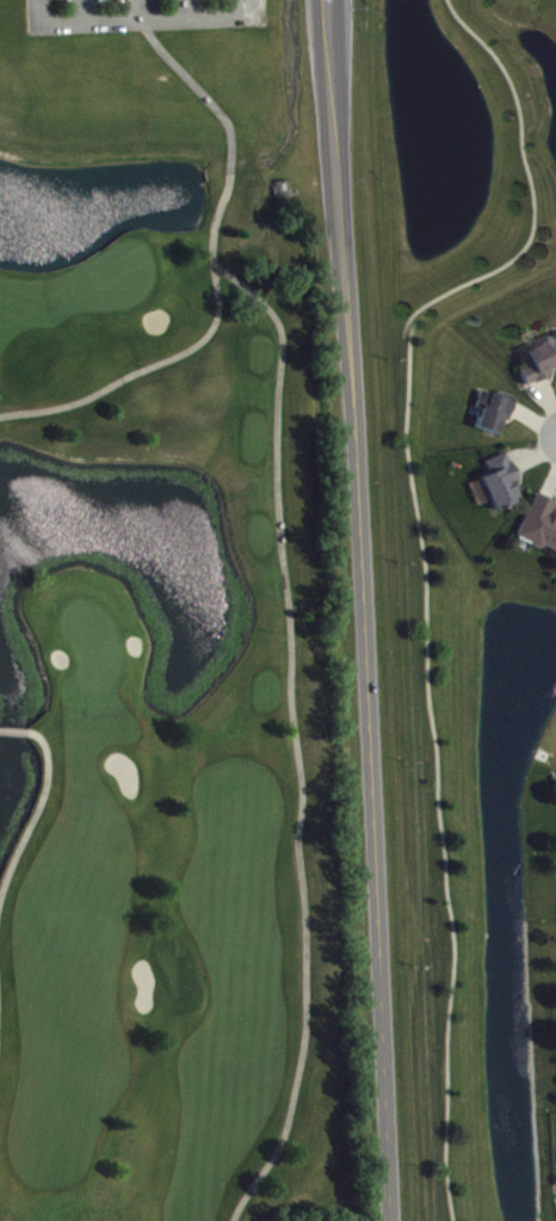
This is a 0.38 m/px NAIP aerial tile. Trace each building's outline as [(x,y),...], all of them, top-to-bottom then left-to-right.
[(529,384),(555,374),(555,341),(518,355),(529,384)] [(478,429),(505,438),(518,399),(501,393),(499,398),(483,393),(478,409),(484,411),(478,429)] [(484,479),(497,513),(523,502),(516,484),(521,481),(510,454),(487,463),(493,476),(484,479)] [(554,516),(555,511),(555,502),(539,495),(520,539),(555,554),(555,517),(554,516)]
